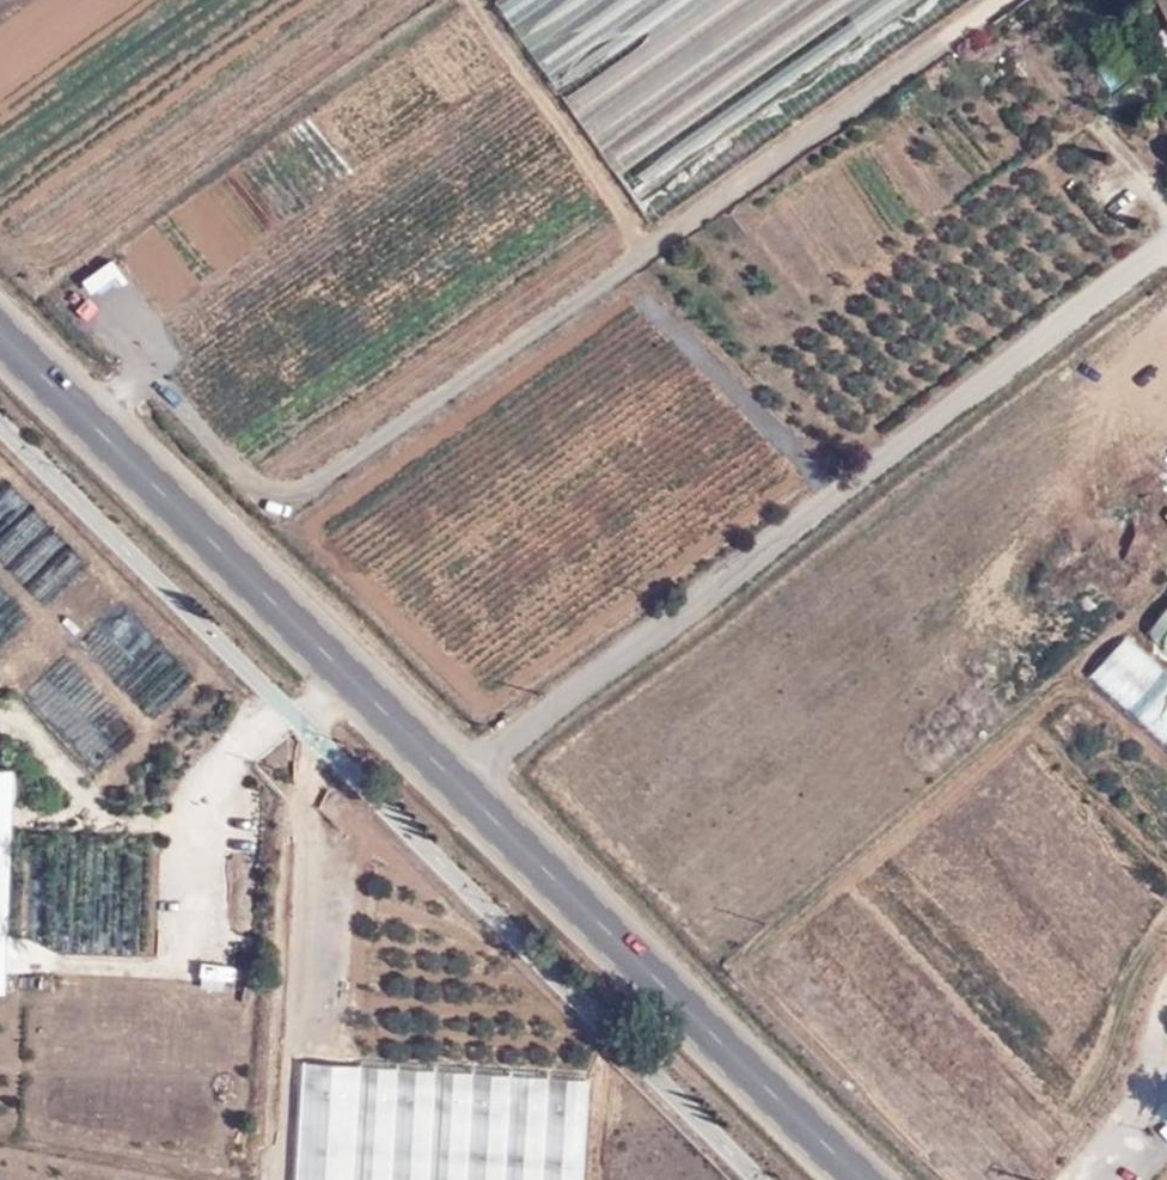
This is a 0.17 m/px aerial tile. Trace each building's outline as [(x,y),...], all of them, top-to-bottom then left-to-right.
[(490,3),(654,234),(985,0),(494,0),(490,3)] [(1156,2),(1166,25),(1166,0),(1160,0),(1156,2)] [(589,1082),(301,1064),(294,1179),(582,1179),(589,1082)]
